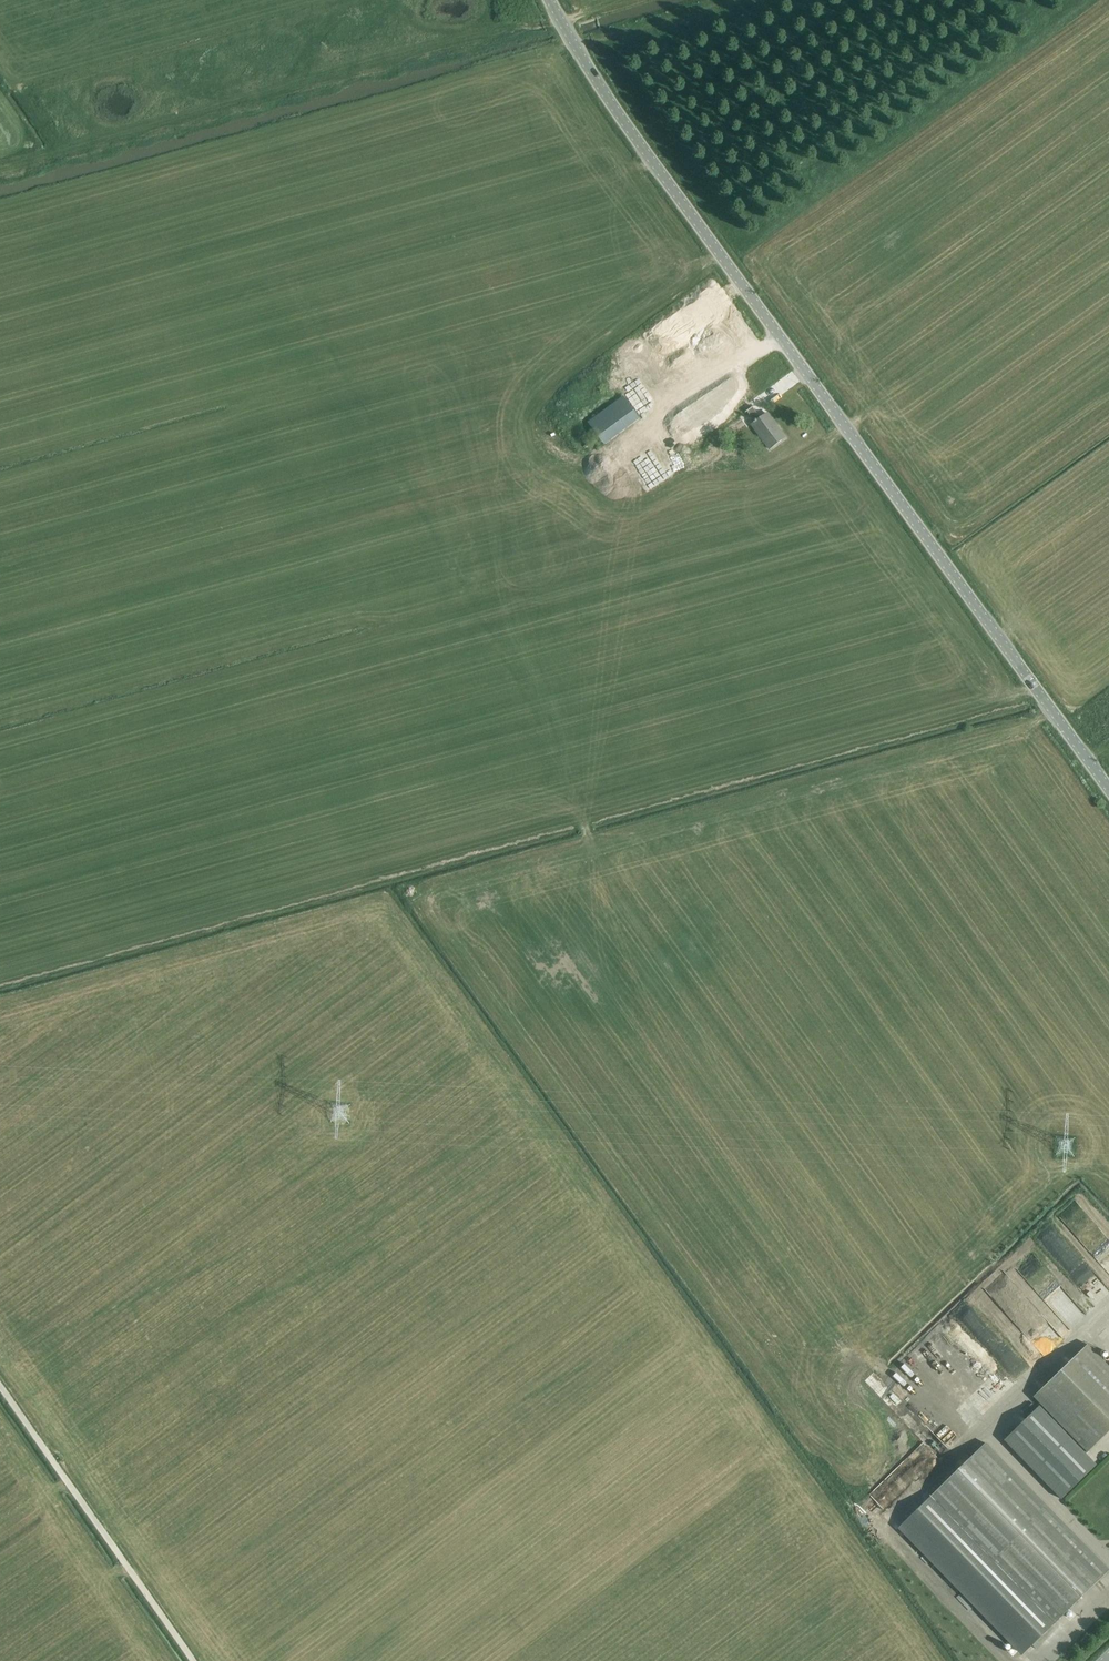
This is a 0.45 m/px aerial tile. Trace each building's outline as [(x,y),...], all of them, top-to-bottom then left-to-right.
[(587,31),(600,28),(598,19),(584,22),(587,31)] [(729,315),(737,311),(730,298),(722,303),(729,315)] [(753,407),(728,372),(663,419),(668,425),(628,454),(649,482),(747,411),(755,422),(752,424),(770,449),(785,438),(767,413),(760,418),(753,407)] [(640,418),(624,396),(588,422),(604,444),(640,418)] [(1061,1499),(1096,1465),(1039,1406),(1004,1440),(1061,1499)] [(1055,1623),(1108,1570),(985,1443),(931,1495),(1055,1623)] [(931,1495),(899,1526),(1023,1654),(1055,1623),(931,1495)]
